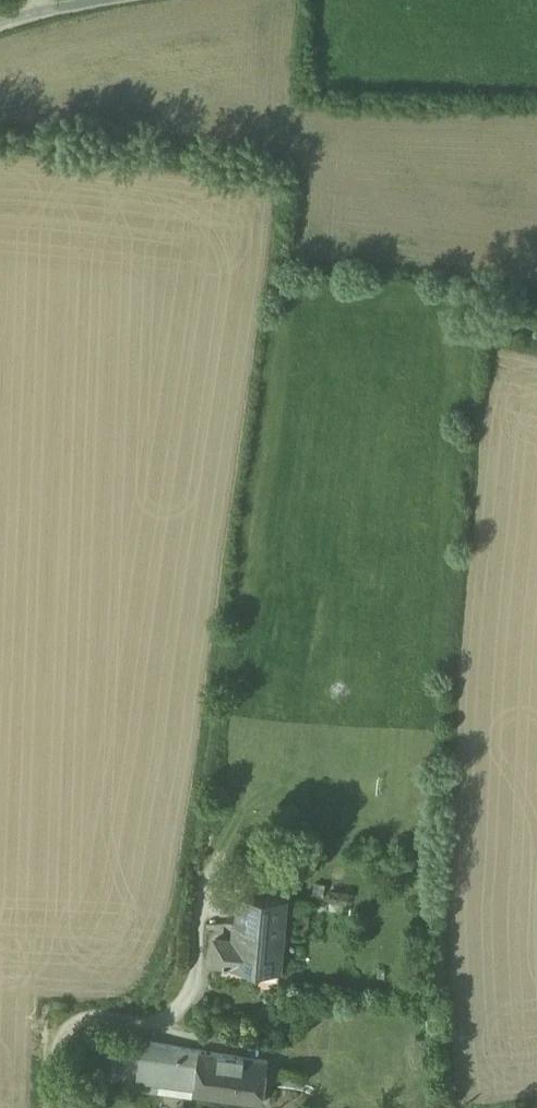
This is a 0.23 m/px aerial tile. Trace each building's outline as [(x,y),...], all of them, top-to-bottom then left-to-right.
[(286,898),(241,894),(237,937),(216,936),(214,959),(225,960),(225,965),(229,965),(229,961),(280,965),(286,898)] [(200,1046),(142,1038),(137,1076),(195,1084),(200,1046)] [(269,1055),(200,1046),(195,1084),(194,1089),(263,1098),(269,1055)]
